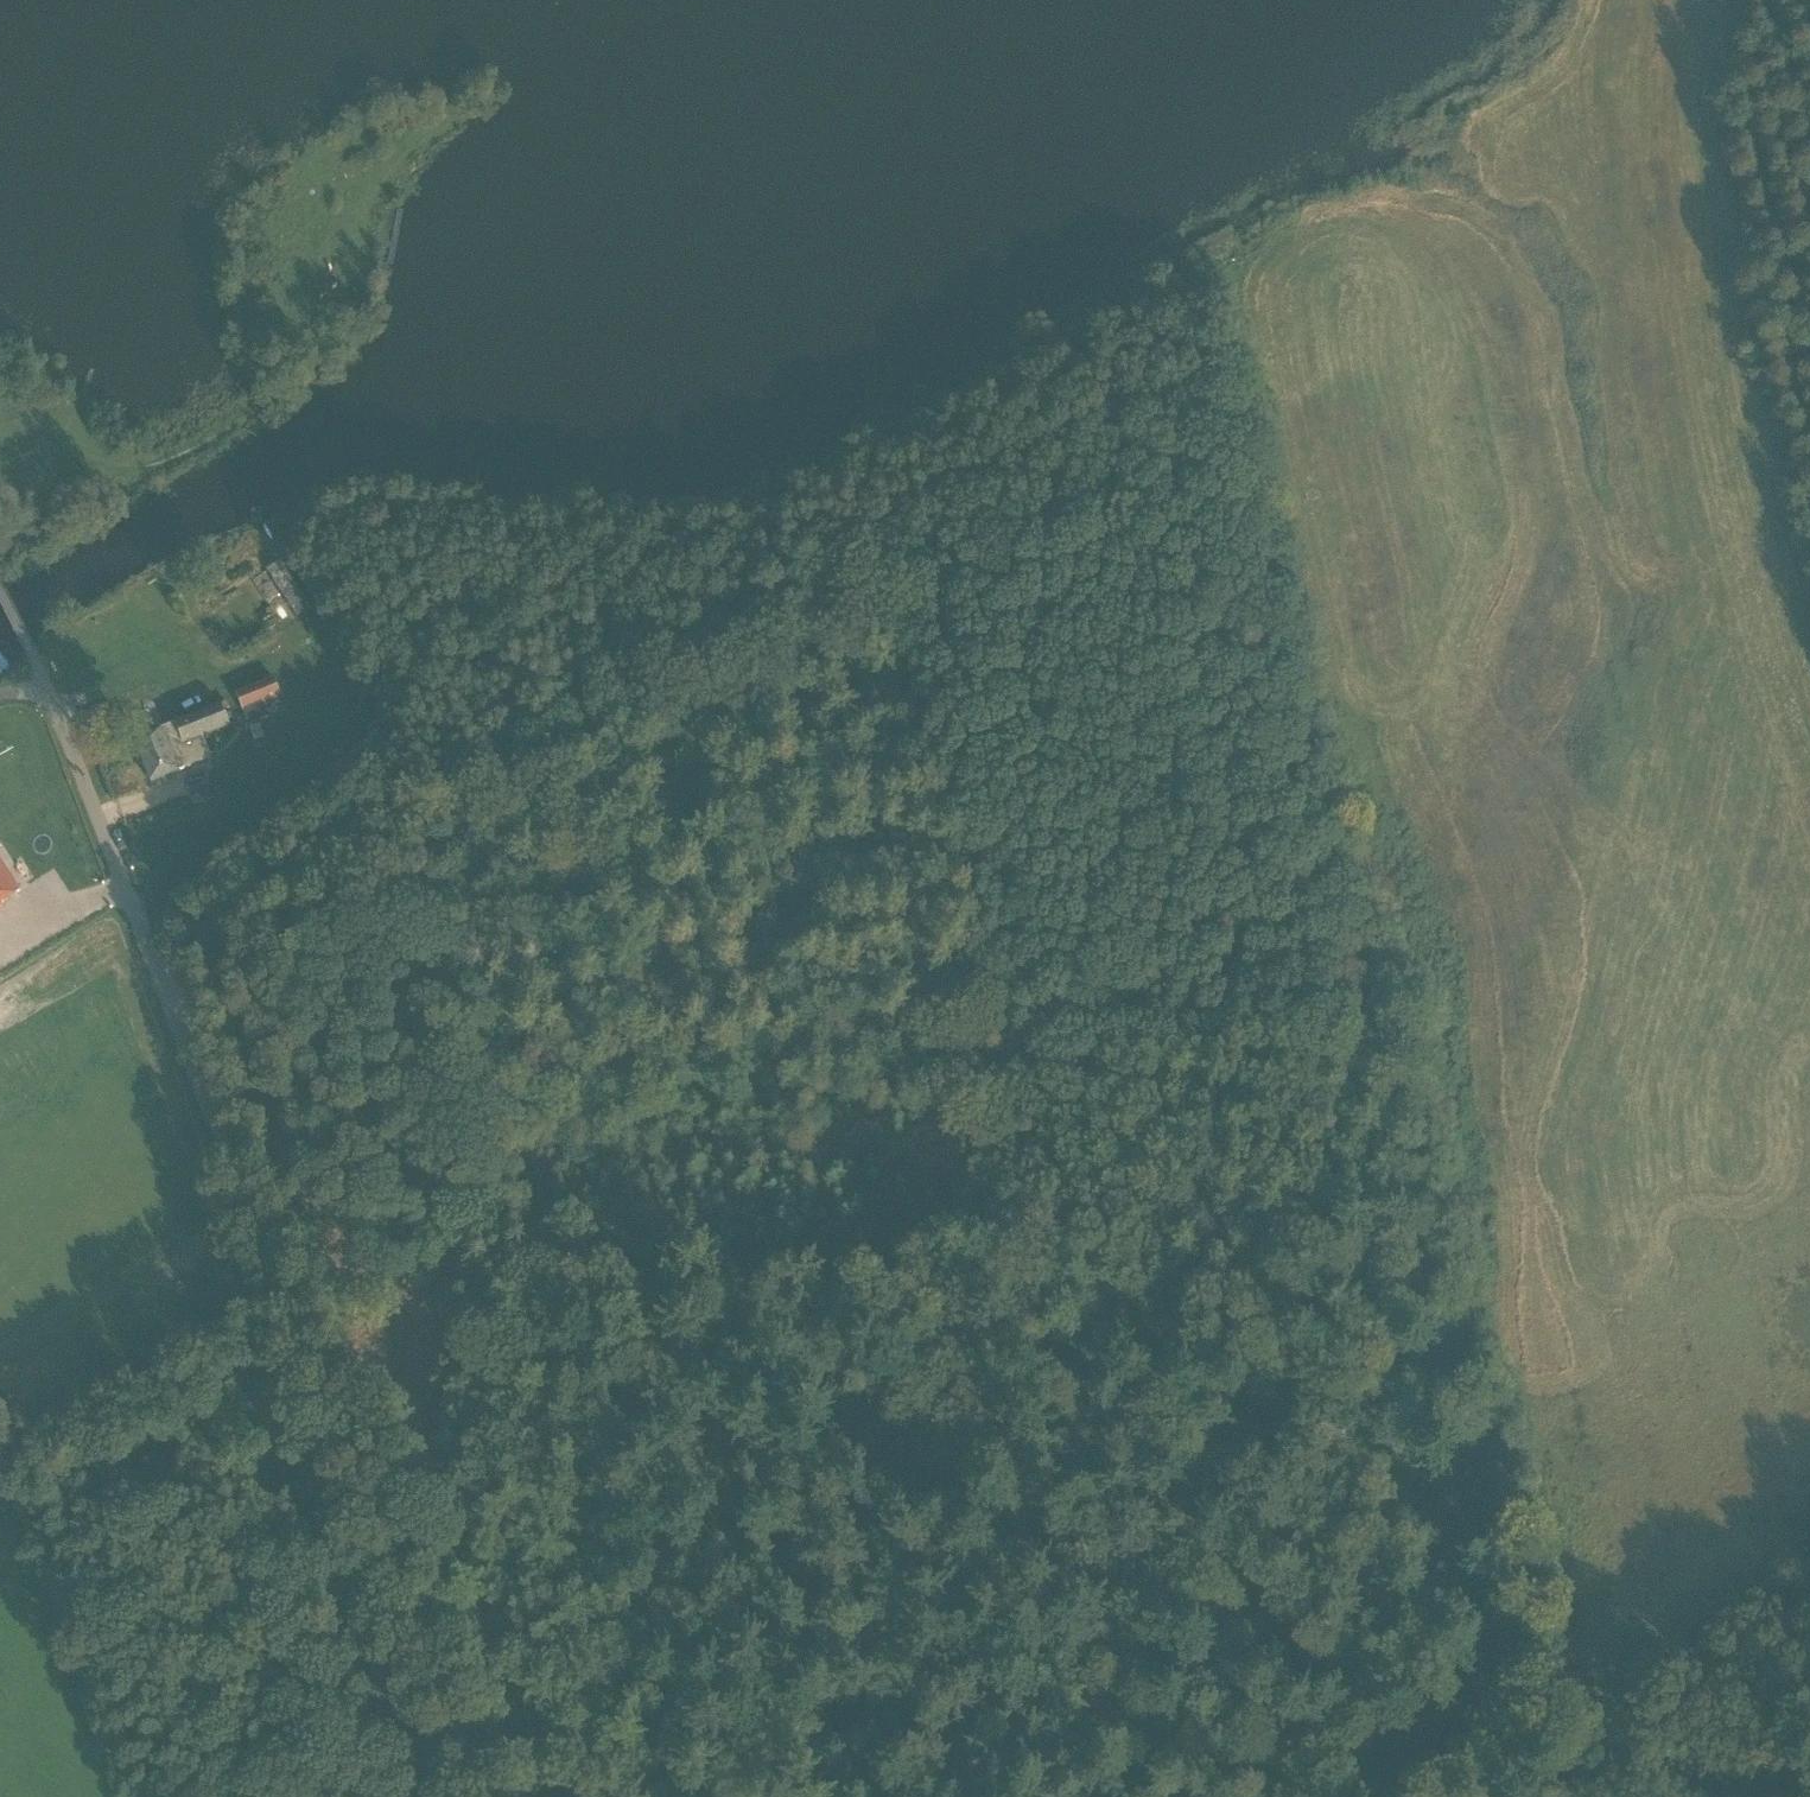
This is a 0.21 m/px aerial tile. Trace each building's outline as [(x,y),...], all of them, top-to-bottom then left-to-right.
[(267,572),(297,617),(310,609),(281,563),(267,572)] [(274,699),(281,696),(274,677),(267,680),(236,693),(250,727),(269,720),(263,703),(274,699)] [(211,759),(202,738),(202,737),(187,744),(178,723),(135,740),(151,783),(211,759)] [(250,729),(255,743),(265,738),(259,725),(250,729)] [(4,904),(21,892),(0,860),(0,916),(8,911),(4,904)]
